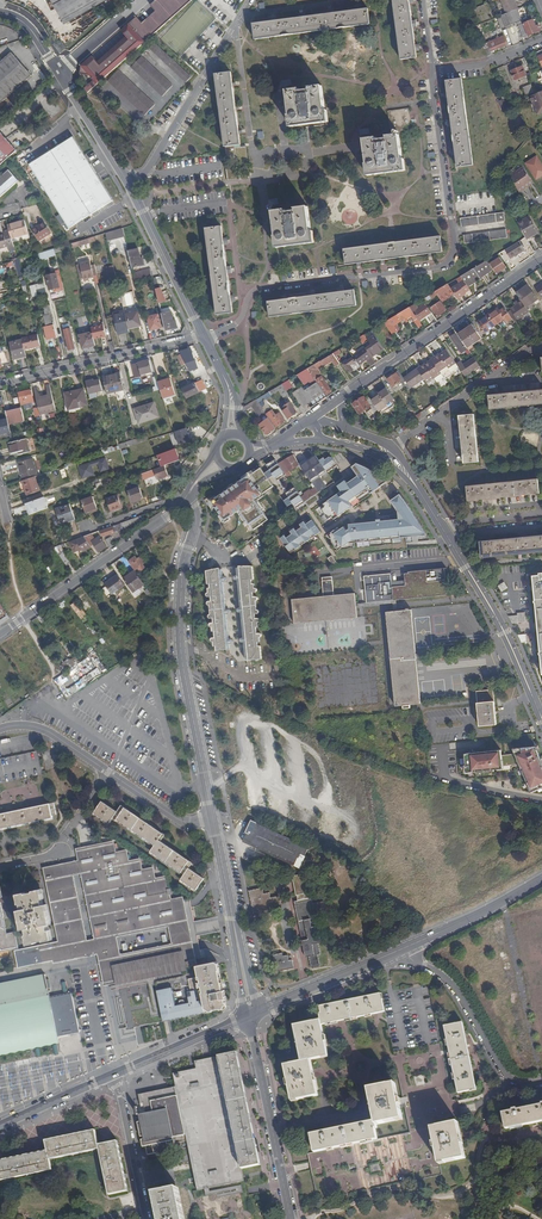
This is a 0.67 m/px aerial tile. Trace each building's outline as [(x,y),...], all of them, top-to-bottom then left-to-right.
[(51,0),(64,24),(95,7),(89,0),(52,0),(51,0)] [(168,1),(167,0),(157,0),(149,7),(155,13),(141,25),(136,19),(130,24),(121,33),(126,39),(97,65),(92,58),(81,68),(80,76),(90,76),(94,81),(85,89),(88,94),(89,92),(98,85),(99,83),(137,50),(183,9),(193,0),(170,0),(168,1)] [(401,60),(417,57),(409,0),(393,0),(399,43),(401,60)] [(508,14),(511,12),(518,9),(519,9),(515,0),(502,0),(508,14)] [(255,40),(370,24),(368,9),(253,24),(255,40)] [(501,16),(506,28),(518,23),(523,21),(518,9),(511,12),(508,14),(501,16)] [(518,23),(523,38),(541,30),(539,25),(536,26),(533,20),(525,23),(519,9),(518,9),(523,21),(518,23)] [(502,29),(506,28),(501,16),(497,18),(502,29)] [(491,43),(494,51),(508,44),(505,37),(491,43)] [(154,45),(188,82),(194,76),(190,72),(160,39),(154,45)] [(485,48),(489,56),(492,54),(491,52),(494,51),(491,43),(491,42),(489,42),(490,46),(485,48)] [(32,75),(12,53),(0,64),(0,104),(32,75)] [(136,64),(165,95),(176,85),(147,53),(136,64)] [(113,77),(146,114),(158,103),(124,66),(113,77)] [(527,76),(523,67),(513,72),(512,72),(516,81),(527,76)] [(40,68),(37,71),(42,80),(46,77),(40,68)] [(216,74),(225,147),(240,144),(231,72),(216,74)] [(457,167),(473,165),(470,142),(461,79),(446,81),(457,167)] [(523,88),(526,95),(534,92),(531,84),(523,88)] [(286,91),(291,127),(328,122),(324,86),(286,91)] [(532,97),(539,113),(541,112),(541,93),(532,97)] [(363,139),(368,175),(405,170),(401,135),(414,133),(410,108),(388,111),(391,135),(363,139)] [(0,131),(0,165),(17,150),(0,131)] [(73,136),(29,164),(60,213),(56,216),(61,224),(65,222),(67,224),(64,225),(66,229),(113,199),(73,136)] [(525,164),(536,180),(541,176),(541,166),(535,157),(525,164)] [(522,189),(523,190),(530,185),(529,184),(533,181),(524,167),(509,176),(518,191),(522,189)] [(18,180),(9,169),(0,177),(0,197),(18,180)] [(272,212),(277,247),(314,242),(310,207),(272,212)] [(462,226),(505,221),(504,213),(461,218),(462,226)] [(526,237),(527,239),(538,232),(530,217),(523,220),(521,218),(517,220),(526,237)] [(12,239),(21,235),(29,233),(25,220),(19,222),(19,224),(14,226),(13,224),(8,226),(10,232),(12,239)] [(33,230),(40,240),(49,235),(52,233),(45,222),(33,230)] [(206,228),(218,314),(233,312),(221,226),(206,228)] [(125,235),(123,228),(106,233),(108,240),(125,235)] [(464,235),(465,243),(508,237),(507,229),(464,235)] [(0,235),(0,249),(8,246),(8,248),(14,247),(12,239),(10,232),(0,235)] [(49,235),(40,240),(42,244),(51,239),(49,235)] [(345,249),(346,264),(442,252),(440,236),(408,240),(345,249)] [(519,241),(505,250),(512,259),(524,250),(519,241)] [(138,249),(129,251),(133,267),(144,264),(143,257),(140,258),(138,249)] [(491,264),(497,274),(507,267),(501,257),(491,264)] [(94,276),(98,275),(95,264),(92,265),(91,261),(80,263),(80,265),(78,265),(81,279),(84,278),(84,280),(89,278),(95,277),(94,276)] [(474,268),(481,277),(493,269),(487,261),(474,268)] [(105,267),(110,282),(118,280),(114,265),(105,267)] [(468,285),(481,277),(474,268),(462,276),(466,282),(468,285)] [(134,273),(136,281),(153,278),(151,269),(134,273)] [(60,286),(57,272),(47,275),(50,288),(60,286)] [(455,293),(459,299),(467,293),(466,292),(471,289),(468,285),(466,282),(454,291),(455,293)] [(31,286),(34,296),(43,294),(41,284),(31,286)] [(438,294),(443,301),(455,293),(454,291),(449,284),(436,291),(438,294)] [(521,299),(527,307),(538,299),(529,285),(517,293),(521,299)] [(156,289),(160,304),(168,301),(164,286),(156,289)] [(268,301),(271,317),(356,305),(354,290),(279,300),(268,301)] [(518,319),(530,311),(527,307),(521,299),(517,302),(518,304),(516,305),(511,309),(511,310),(518,319)] [(433,307),(439,316),(447,310),(441,301),(433,307)] [(419,320),(432,312),(426,303),(419,308),(416,303),(410,307),(419,320)] [(385,322),(394,334),(399,331),(396,325),(407,318),(409,321),(414,317),(417,321),(416,321),(420,327),(423,326),(419,320),(410,307),(385,322)] [(501,311),(506,318),(507,321),(512,317),(509,312),(506,307),(501,311)] [(489,315),(496,325),(506,318),(501,311),(499,308),(489,315)] [(72,317),(83,314),(82,309),(70,311),(72,317)] [(512,317),(515,321),(518,319),(511,310),(509,312),(512,317)] [(119,334),(130,332),(129,328),(126,315),(125,311),(114,314),(119,334)] [(126,315),(129,328),(142,325),(139,311),(126,315)] [(52,312),(46,313),(46,315),(44,315),(46,324),(54,322),(52,312)] [(162,314),(166,330),(177,327),(176,321),(174,321),(172,312),(162,314)] [(148,316),(151,330),(162,328),(159,314),(148,316)] [(486,332),(496,325),(489,315),(479,321),(483,328),(486,332)] [(48,340),(58,337),(54,324),(45,326),(48,340)] [(100,338),(107,336),(104,325),(92,328),(93,332),(95,338),(99,337),(100,338)] [(468,347),(482,337),(474,325),(459,335),(468,347)] [(64,328),(69,349),(76,348),(70,327),(64,328)] [(83,348),(96,345),(95,338),(93,332),(80,335),(83,348)] [(25,349),(41,346),(38,334),(23,338),(23,340),(25,349)] [(468,349),(468,347),(459,335),(458,336),(457,334),(452,337),(461,350),(464,348),(466,350),(468,349)] [(368,349),(373,356),(385,348),(376,335),(370,339),(373,344),(367,348),(368,349)] [(363,338),(362,336),(360,337),(364,344),(369,341),(366,336),(363,338)] [(14,358),(26,355),(25,349),(23,340),(11,342),(14,358)] [(191,349),(181,351),(182,354),(186,362),(187,363),(194,361),(191,349)] [(369,358),(373,365),(377,362),(373,356),(368,349),(366,351),(364,349),(358,353),(360,354),(355,357),(357,360),(360,364),(369,358)] [(456,362),(447,349),(440,355),(448,367),(449,368),(456,362)] [(336,365),(340,362),(337,358),(334,353),(330,355),(330,356),(324,360),(324,359),(308,368),(312,374),(317,381),(318,380),(326,392),(331,388),(318,369),(333,360),(336,365)] [(186,362),(182,354),(178,357),(181,364),(186,362)] [(440,354),(432,358),(433,359),(441,371),(448,367),(440,355),(440,354)] [(355,370),(361,366),(360,364),(357,360),(356,361),(353,357),(344,363),(350,372),(354,369),(355,370)] [(426,365),(434,377),(435,377),(442,372),(441,371),(433,359),(426,365)] [(460,368),(466,377),(481,367),(476,359),(465,366),(463,362),(458,365),(460,368)] [(140,375),(152,372),(149,360),(131,365),(134,377),(141,376),(140,375)] [(449,368),(451,369),(453,372),(460,368),(458,365),(456,362),(449,368)] [(424,379),(427,382),(434,377),(426,365),(425,364),(418,369),(418,370),(424,379)] [(308,368),(296,376),(302,385),(305,383),(303,380),(312,374),(308,368)] [(411,388),(424,379),(418,370),(412,374),(412,373),(404,378),(408,383),(409,385),(411,388)] [(404,378),(400,372),(388,379),(393,387),(402,381),(405,385),(408,383),(404,378)] [(438,382),(445,377),(443,374),(442,372),(435,377),(438,382)] [(125,389),(121,373),(112,375),(115,389),(116,391),(125,389)] [(312,386),(317,382),(317,381),(312,374),(303,380),(305,383),(306,384),(311,380),(312,383),(311,384),(312,386)] [(115,389),(112,375),(103,377),(107,393),(116,391),(115,389)] [(171,378),(159,382),(161,389),(164,398),(176,394),(171,378)] [(92,380),(86,381),(89,394),(102,390),(100,380),(92,382),(92,380)] [(196,383),(200,391),(206,388),(202,380),(196,383)] [(188,398),(200,392),(200,391),(196,383),(196,382),(183,388),(188,398)] [(312,401),(315,405),(327,396),(317,382),(312,386),(305,390),(312,400),(312,401)] [(286,399),(291,396),(283,384),(278,387),(280,390),(286,399)] [(56,411),(50,385),(46,385),(48,394),(48,396),(45,397),(48,412),(56,411)] [(303,406),(312,400),(305,390),(303,386),(294,392),(303,406)] [(38,387),(34,388),(39,407),(40,414),(48,412),(45,397),(41,398),(40,396),(38,387)] [(374,404),(379,411),(382,408),(387,405),(386,404),(391,400),(394,398),(387,387),(378,393),(380,394),(371,399),(372,400),(374,404)] [(20,392),(21,398),(25,397),(26,398),(30,397),(30,394),(33,394),(32,389),(20,392)] [(65,393),(69,409),(88,405),(84,389),(65,393)] [(541,404),(541,390),(489,396),(490,410),(541,404)] [(267,400),(273,396),(272,395),(270,391),(258,399),(260,402),(266,399),(267,400)] [(350,406),(357,416),(374,404),(372,400),(368,402),(364,397),(350,406)] [(244,407),(247,411),(253,406),(264,422),(261,424),(268,433),(276,427),(260,402),(258,399),(250,403),(244,407)] [(153,403),(136,409),(140,422),(158,416),(153,403)] [(284,410),(289,419),(298,413),(292,405),(289,406),(288,404),(286,406),(287,408),(284,410)] [(25,421),(22,409),(6,412),(8,419),(9,424),(25,421)] [(268,413),(277,426),(286,420),(281,413),(278,415),(274,409),(268,413)] [(479,462),(474,414),(460,416),(464,463),(479,462)] [(2,441),(12,438),(9,424),(8,419),(0,421),(0,434),(2,441)] [(154,439),(174,432),(173,430),(172,424),(169,425),(170,428),(154,433),(155,436),(153,437),(154,439)] [(137,444),(136,437),(127,439),(129,447),(137,444)] [(14,452),(15,455),(29,452),(26,438),(10,443),(13,453),(14,452)] [(127,439),(119,442),(120,449),(129,447),(127,439)] [(167,465),(178,460),(175,449),(158,455),(162,466),(167,465)] [(301,466),(294,455),(280,465),(286,474),(289,478),(293,475),(290,472),(298,466),(299,467),(301,466)] [(319,460),(316,456),(302,466),(316,487),(319,492),(326,487),(319,477),(328,472),(327,471),(319,460)] [(319,460),(327,471),(337,464),(331,456),(329,456),(325,459),(323,457),(319,460)] [(280,465),(275,458),(266,464),(270,469),(265,472),(269,478),(272,476),(276,482),(278,481),(278,480),(279,479),(286,474),(280,465)] [(20,467),(23,477),(37,473),(33,459),(18,463),(19,468),(20,467)] [(370,493),(388,481),(387,480),(386,480),(386,479),(385,479),(385,478),(384,478),(383,477),(382,477),(382,476),(381,476),(380,475),(379,475),(379,474),(378,474),(377,473),(376,473),(376,472),(375,472),(374,471),(373,471),(372,470),(371,470),(371,469),(370,469),(369,469),(369,468),(368,468),(367,467),(366,467),(365,466),(364,466),(363,465),(362,465),(361,465),(361,464),(360,464),(359,464),(359,463),(358,463),(357,463),(356,462),(351,466),(358,475),(347,482),(345,480),(337,485),(341,491),(323,504),(325,506),(322,509),(328,519),(332,516),(334,519),(353,506),(349,501),(367,488),(370,493)] [(162,466),(156,469),(159,478),(171,474),(167,465),(162,466)] [(265,472),(262,467),(213,501),(226,519),(238,511),(241,509),(248,520),(255,529),(269,519),(263,510),(255,499),(267,491),(274,485),(269,478),(265,472)] [(144,480),(154,477),(153,470),(142,473),(144,480)] [(26,489),(25,490),(26,495),(39,491),(35,477),(23,480),(26,489)] [(467,487),(468,501),(539,493),(538,479),(467,487)] [(95,487),(96,490),(105,487),(102,482),(97,483),(98,486),(95,487)] [(133,503),(140,501),(139,498),(142,497),(143,500),(146,498),(142,486),(129,491),(133,503)] [(319,499),(316,494),(305,501),(302,497),(295,487),(288,492),(286,493),(289,497),(284,500),(288,506),(291,504),(295,509),(305,502),(308,507),(319,499)] [(319,492),(316,487),(311,491),(311,490),(302,497),(305,501),(316,494),(319,492)] [(255,499),(263,510),(265,509),(259,500),(268,493),(267,491),(255,499)] [(335,529),(327,534),(336,548),(341,544),(343,547),(353,540),(382,536),(382,539),(422,534),(421,530),(424,529),(408,503),(405,499),(400,493),(391,500),(398,510),(399,518),(381,520),(381,518),(377,519),(377,521),(349,524),(350,529),(347,531),(344,526),(340,530),(338,527),(335,529)] [(108,499),(112,510),(123,506),(119,495),(108,499)] [(46,496),(29,503),(33,513),(50,507),(46,496)] [(83,501),(87,513),(99,509),(94,496),(83,501)] [(68,523),(76,520),(71,505),(55,510),(59,519),(66,516),(68,523)] [(292,511),(289,507),(282,512),(285,516),(292,511)] [(238,511),(246,522),(248,520),(241,509),(238,511)] [(283,532),(279,535),(289,551),(295,547),(296,549),(301,545),(300,543),(305,540),(306,542),(311,538),(310,537),(315,533),(316,535),(321,532),(308,513),(306,514),(311,521),(306,524),(303,519),(299,522),(298,520),(296,521),(300,528),(297,531),(293,525),(289,528),(288,527),(286,528),(290,535),(287,537),(283,532)] [(128,521),(130,524),(145,518),(144,515),(128,521)] [(101,530),(110,548),(115,545),(110,534),(118,531),(119,533),(122,532),(121,530),(130,526),(130,524),(128,521),(101,530)] [(84,551),(92,546),(85,536),(83,537),(69,542),(76,552),(80,550),(82,548),(84,551)] [(93,541),(99,551),(107,546),(101,536),(93,541)] [(541,553),(541,536),(480,542),(482,559),(541,553)] [(315,558),(321,553),(314,545),(308,550),(315,558)] [(55,547),(67,565),(71,562),(59,546),(55,547)] [(329,557),(333,563),(339,562),(333,554),(329,557)] [(135,557),(129,561),(135,570),(139,568),(141,571),(144,569),(143,567),(144,566),(143,565),(145,563),(143,561),(145,560),(142,556),(137,560),(135,557)] [(247,660),(246,660),(246,663),(247,665),(249,665),(250,664),(250,659),(261,658),(260,645),(258,645),(257,641),(257,638),(259,638),(259,637),(260,636),(261,634),(260,633),(259,633),(256,633),(256,626),(256,623),(258,623),(258,622),(259,621),(260,620),(259,619),(259,618),(256,618),(255,618),(255,613),(257,613),(259,612),(259,610),(258,609),(257,608),(256,609),(256,600),(257,600),(258,598),(257,596),(255,596),(253,596),(252,592),(255,592),(257,591),(257,589),(256,588),(254,588),(254,586),(252,587),(252,583),(251,579),(254,579),(252,566),(239,565),(239,567),(246,639),(247,660)] [(220,580),(219,569),(219,567),(213,568),(206,569),(206,572),(207,583),(209,583),(210,587),(210,590),(208,591),(207,592),(206,593),(207,595),(209,596),(211,595),(211,600),(208,600),(207,601),(207,603),(208,604),(209,604),(210,613),(208,615),(209,616),(210,617),(213,617),(213,622),(210,622),(209,623),(209,625),(210,626),(211,626),(211,627),(213,626),(214,630),(214,636),(213,636),(212,637),(211,638),(210,639),(211,640),(213,641),(213,642),(215,641),(215,645),(216,649),(225,648),(225,651),(226,653),(227,654),(229,653),(229,652),(229,648),(227,648),(224,616),(220,580)] [(245,654),(246,660),(247,660),(246,639),(239,567),(237,567),(237,576),(238,580),(240,608),(241,612),(241,617),(243,638),(244,642),(245,654)] [(405,586),(392,588),(394,601),(396,601),(447,595),(444,568),(408,572),(408,574),(404,574),(405,586)] [(221,569),(219,569),(220,580),(224,616),(227,648),(229,648),(230,648),(229,643),(229,639),(226,613),(225,609),(223,580),(222,577),(221,569)] [(134,592),(145,584),(135,571),(125,579),(134,592)] [(364,577),(367,603),(394,601),(392,588),(391,574),(364,577)] [(112,595),(126,585),(118,575),(105,584),(112,595)] [(541,665),(541,576),(533,576),(538,626),(541,665)] [(322,578),(324,596),(334,595),(333,577),(322,578)] [(499,586),(502,591),(507,587),(504,582),(499,586)] [(356,607),(356,604),(355,593),(334,595),(324,596),(292,600),(295,624),(357,618),(356,607)] [(84,611),(76,601),(71,605),(79,615),(84,611)] [(397,611),(394,611),(386,612),(395,707),(422,704),(412,610),(397,611)] [(50,619),(45,612),(37,617),(43,625),(50,619)] [(525,613),(510,615),(512,624),(527,622),(525,613)] [(10,618),(8,615),(0,620),(0,625),(10,618)] [(64,639),(61,642),(70,655),(74,652),(64,639)] [(74,666),(69,658),(61,664),(66,672),(74,666)] [(477,692),(480,727),(497,725),(493,691),(477,692)] [(513,749),(515,754),(519,765),(529,788),(530,791),(531,792),(532,792),(535,791),(538,790),(541,788),(541,764),(535,747),(513,749)] [(42,804),(51,802),(45,775),(40,750),(0,758),(0,813),(42,804)] [(466,767),(466,773),(471,772),(475,772),(475,774),(494,772),(494,770),(502,769),(502,767),(501,756),(500,750),(464,754),(466,767)] [(515,754),(501,756),(502,767),(519,765),(515,754)] [(183,875),(180,881),(195,891),(204,877),(189,867),(193,862),(159,838),(163,832),(122,804),(118,810),(102,800),(94,812),(109,823),(113,817),(154,845),(150,852),(183,875)] [(51,802),(42,804),(0,813),(0,824),(2,829),(55,817),(55,815),(60,814),(56,801),(51,802)] [(250,822),(242,844),(304,866),(312,845),(250,822)] [(91,897),(103,957),(107,956),(110,971),(116,970),(118,981),(153,973),(194,965),(185,925),(180,902),(172,904),(170,897),(173,896),(171,889),(169,890),(167,881),(164,881),(164,880),(156,881),(154,873),(152,873),(151,871),(143,873),(141,863),(138,863),(138,861),(130,863),(127,854),(125,854),(125,852),(117,854),(116,846),(113,846),(113,844),(106,846),(105,844),(81,850),(85,867),(91,897)] [(65,870),(46,874),(60,941),(26,948),(30,963),(85,952),(67,863),(64,863),(65,870)] [(45,867),(46,874),(65,870),(64,863),(45,867)] [(299,900),(308,898),(307,893),(308,893),(304,873),(293,876),(297,895),(298,895),(299,900)] [(255,914),(261,913),(260,910),(265,909),(266,912),(275,910),(274,907),(281,905),(279,896),(273,898),(271,892),(265,894),(264,888),(250,891),(255,914)] [(43,898),(41,889),(17,893),(19,903),(20,903),(21,909),(17,909),(21,924),(25,924),(26,929),(25,930),(27,940),(51,935),(49,925),(47,925),(46,920),(50,919),(46,903),(43,904),(41,898),(43,898)] [(312,898),(308,898),(299,900),(295,901),(296,907),(299,907),(302,919),(299,920),(300,929),(304,929),(307,945),(304,945),(307,957),(309,956),(312,967),(321,965),(318,954),(321,954),(319,943),(322,943),(315,912),(326,910),(324,901),(313,903),(312,898)] [(20,947),(17,931),(8,932),(3,902),(0,902),(0,951),(20,947)] [(285,966),(286,969),(294,967),(292,958),(291,959),(289,953),(284,954),(283,951),(273,953),(277,971),(283,969),(282,967),(285,966)] [(153,973),(162,1020),(208,1011),(208,1010),(221,1007),(225,1001),(226,1000),(226,997),(227,997),(225,988),(224,988),(219,963),(217,963),(217,960),(196,964),(194,965),(153,973)] [(61,1038),(60,1034),(82,1030),(79,1013),(76,999),(75,991),(72,992),(52,996),(48,973),(29,976),(0,983),(0,1051),(61,1038)] [(153,973),(118,981),(120,989),(121,995),(121,998),(128,1027),(134,1026),(139,1025),(162,1020),(153,973)] [(377,1139),(312,1153),(309,1154),(309,1157),(312,1170),(318,1201),(340,1196),(343,1196),(348,1195),(369,1190),(399,1184),(405,1183),(442,1175),(441,1172),(440,1167),(440,1163),(433,1128),(458,1122),(463,1122),(461,1115),(458,1100),(452,1101),(442,1051),(441,1046),(440,1044),(440,1042),(428,984),(420,986),(420,984),(412,986),(412,987),(390,992),(382,994),(385,1012),(394,1052),(394,1054),(395,1060),(396,1065),(394,1066),(395,1074),(398,1073),(404,1103),(399,1104),(400,1108),(405,1107),(410,1133),(377,1139)] [(321,1021),(322,1025),(385,1012),(382,994),(320,1007),(322,1013),(320,1013),(321,1021)] [(303,1062),(311,1059),(328,1056),(322,1025),(321,1021),(295,1026),(303,1062)] [(476,1089),(462,1023),(445,1026),(458,1093),(476,1089)] [(218,1058),(242,1170),(261,1165),(237,1054),(218,1058)] [(218,1058),(204,1061),(195,1063),(197,1070),(187,1072),(173,1075),(176,1089),(188,1143),(190,1156),(198,1191),(195,1192),(193,1192),(194,1200),(196,1206),(198,1218),(253,1218),(252,1211),(246,1181),(244,1181),(242,1172),(242,1170),(218,1058)] [(311,1059),(303,1062),(285,1065),(293,1101),(318,1096),(311,1059)] [(400,1108),(399,1104),(395,1084),(369,1089),(376,1121),(376,1124),(402,1119),(400,1108)] [(188,1143),(176,1089),(139,1097),(140,1106),(137,1106),(138,1113),(144,1142),(147,1155),(175,1149),(174,1143),(177,1142),(177,1145),(188,1143)] [(518,1110),(517,1108),(513,1109),(513,1111),(502,1113),(506,1129),(541,1121),(541,1105),(518,1110)] [(377,1128),(376,1124),(376,1121),(309,1135),(312,1153),(377,1139),(375,1128),(377,1128)] [(433,1128),(440,1163),(466,1158),(458,1122),(433,1128)] [(48,1150),(50,1159),(98,1148),(98,1144),(94,1129),(46,1140),(48,1150)] [(98,1144),(98,1148),(108,1193),(128,1189),(118,1140),(98,1144)] [(48,1150),(0,1160),(0,1181),(52,1170),(50,1159),(48,1150)] [(182,1188),(158,1193),(163,1218),(188,1218),(182,1188)]
